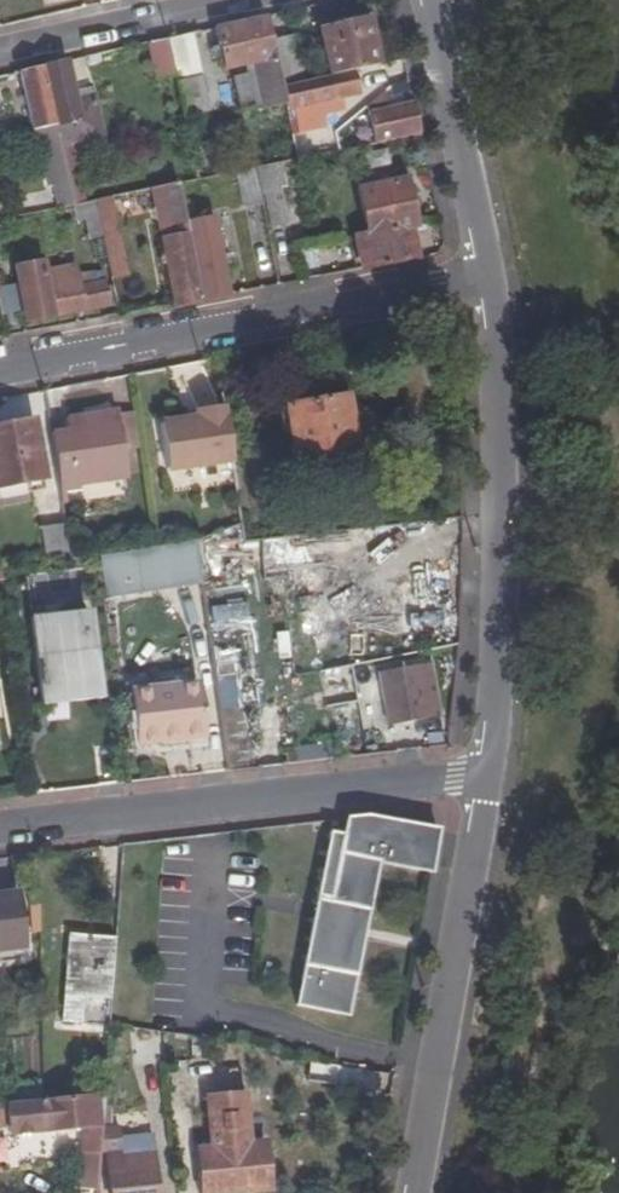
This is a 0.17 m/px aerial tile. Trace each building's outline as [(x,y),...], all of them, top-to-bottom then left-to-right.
[(223,27),(227,47),(229,55),(233,71),(258,65),(268,108),(287,104),(284,89),(273,41),(268,17),(223,27)] [(363,22),(323,31),(333,79),(353,74),(373,70),(363,22)] [(182,80),(204,75),(195,33),(172,38),(181,76),(182,80)] [(284,89),(306,84),(296,36),(273,41),(284,89)] [(163,80),(181,76),(172,38),(154,42),(163,80)] [(222,57),(229,55),(227,47),(220,49),(222,57)] [(45,66),(60,131),(106,122),(98,83),(74,87),(69,61),(45,66)] [(60,135),(60,131),(45,66),(23,71),(36,129),(38,128),(41,139),(60,135)] [(333,79),(306,84),(284,89),(287,104),(289,111),(300,108),(301,113),(297,114),(302,135),(328,130),(325,118),(339,115),(336,102),(358,97),(353,74),(333,79)] [(213,110),(204,75),(182,80),(190,115),(213,110)] [(370,120),(375,145),(421,136),(415,111),(370,120)] [(263,203),(281,201),(274,165),(256,169),(263,203)] [(244,206),(263,203),(256,169),(238,173),(244,206)] [(408,226),(415,225),(406,180),(358,189),(367,234),(408,226)] [(200,300),(183,220),(176,185),(152,190),(175,305),(200,300)] [(108,198),(95,201),(98,215),(111,277),(124,275),(108,198)] [(287,200),(281,201),(263,203),(270,236),(293,232),(287,200)] [(76,220),(98,215),(95,201),(76,205),(73,205),(76,220)] [(209,215),(183,220),(200,300),(225,295),(209,215)] [(381,265),(414,259),(408,226),(367,234),(354,237),(361,269),(381,265)] [(26,320),(107,304),(100,271),(76,275),(73,256),(16,267),(20,285),(25,311),(26,320)] [(20,285),(0,288),(0,294),(4,315),(25,311),(20,285)] [(314,453),(373,443),(364,394),(306,404),(314,453)] [(200,420),(187,422),(162,426),(170,471),(236,460),(226,406),(198,411),(199,414),(200,420)] [(69,432),(53,434),(62,493),(81,490),(80,484),(129,476),(124,452),(118,415),(117,411),(67,419),(69,432)] [(118,415),(124,452),(139,449),(133,412),(118,415)] [(0,427),(0,483),(43,477),(33,421),(0,427)] [(51,561),(72,558),(67,522),(46,525),(51,561)] [(205,559),(202,538),(156,545),(98,554),(101,574),(205,559)] [(246,604),(211,605),(213,663),(237,662),(239,704),(250,703),(246,604)] [(80,613),(33,619),(43,704),(96,697),(91,652),(84,653),(80,613)] [(385,725),(436,716),(426,662),(375,671),(385,725)] [(193,673),(137,678),(142,728),(197,722),(193,673)] [(328,757),(327,746),(297,750),(297,761),(328,757)] [(249,767),(297,761),(297,750),(248,755),(249,767)] [(363,815),(349,817),(346,834),(333,832),(301,1003),(351,1013),(375,861),(432,871),(439,829),(363,815)] [(23,947),(17,893),(0,895),(0,950),(23,947)] [(77,1017),(80,992),(104,995),(110,951),(112,935),(66,929),(55,1014),(77,1017)] [(105,1052),(105,1127),(124,1128),(124,1052),(105,1052)] [(197,1150),(201,1192),(221,1192),(271,1188),(266,1142),(250,1144),(245,1091),(207,1095),(213,1148),(197,1150)] [(56,1128),(68,1127),(64,1153),(59,1189),(79,1191),(92,1095),(31,1101),(0,1104),(0,1133),(56,1128)] [(68,1127),(56,1128),(56,1152),(64,1153),(68,1127)] [(124,1139),(124,1128),(105,1127),(105,1139),(124,1139)] [(124,1139),(125,1158),(156,1155),(154,1137),(124,1139)] [(156,1155),(125,1158),(108,1159),(111,1192),(159,1192),(156,1155)]
